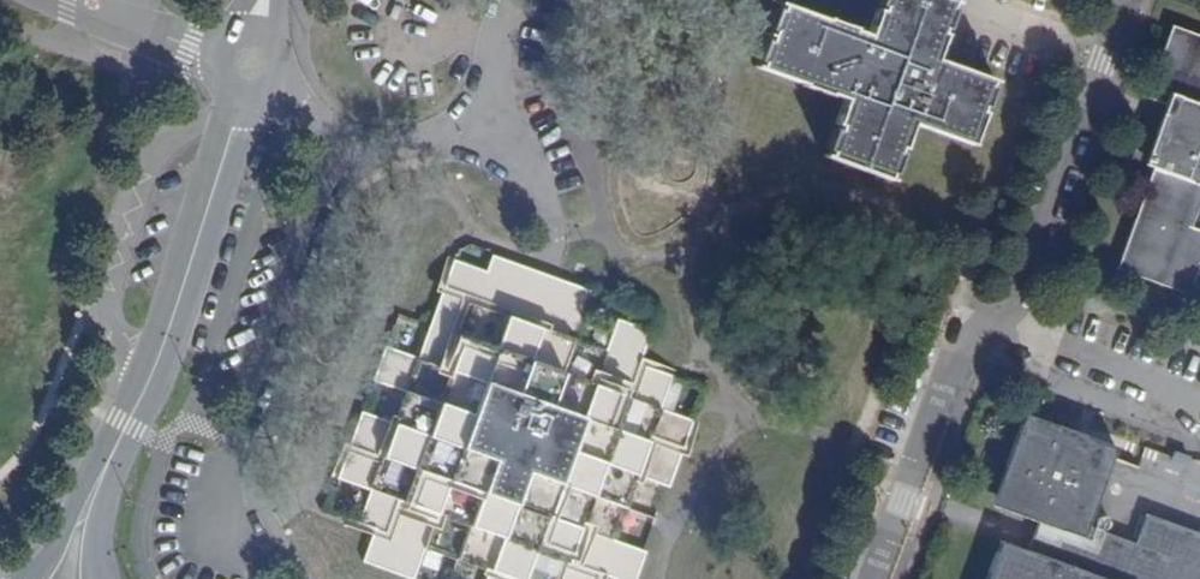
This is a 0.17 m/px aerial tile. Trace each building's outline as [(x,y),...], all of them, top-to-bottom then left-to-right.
[(878,4),(883,6),(880,12),(876,10),(866,35),(852,29),(853,28),(827,18),(826,21),(783,4),(780,11),(776,9),(768,28),(772,30),(768,41),(764,40),(756,60),(761,62),(759,67),(802,84),(801,85),(828,96),(829,92),(844,98),(835,123),(840,125),(837,132),(833,130),(826,148),(830,150),(828,157),(885,179),(888,173),(892,174),(900,155),(895,153),(898,146),(902,148),(912,122),(970,145),(983,113),(976,111),(979,104),(984,106),(991,88),(987,86),(989,80),(933,60),(923,56),(932,31),(938,33),(940,27),(945,28),(953,10),(947,7),(949,1),(954,3),(955,0),(879,0),(878,4)] [(1153,166),(1117,268),(1190,294),(1199,263),(1199,230),(1192,227),(1199,204),(1199,36),(1171,26),(1147,97),(1166,103),(1176,107),(1156,167),(1153,166)] [(943,35),(938,33),(932,31),(923,56),(933,60),(943,35)] [(1145,164),(1153,166),(1156,167),(1176,107),(1166,103),(1145,164)] [(490,257),(485,273),(453,262),(418,360),(385,348),(373,382),(405,393),(393,426),(360,414),(337,479),(370,491),(358,524),(373,529),(361,563),(407,578),(413,578),(424,548),(490,571),(487,578),(596,578),(599,573),(615,578),(634,578),(643,552),(611,541),(634,476),(667,488),(691,421),(658,410),(670,378),(637,367),(649,333),(617,321),(605,354),(572,342),(590,293),(490,257)] [(1049,436),(1052,425),(1025,415),(1021,426),(1049,436)] [(1146,514),(1135,544),(1085,526),(1103,476),(1093,472),(1103,444),(1052,425),(1049,436),(1021,426),(1006,466),(1017,470),(1003,509),(1038,522),(1053,528),(1042,558),(1027,552),(1001,543),(988,578),(1199,578),(1199,534),(1146,514)] [(1093,472),(1103,476),(1114,448),(1103,444),(1093,472)] [(992,505),(1003,509),(1017,470),(1006,466),(992,505)] [(1038,522),(1027,552),(1042,558),(1053,528),(1038,522)]
